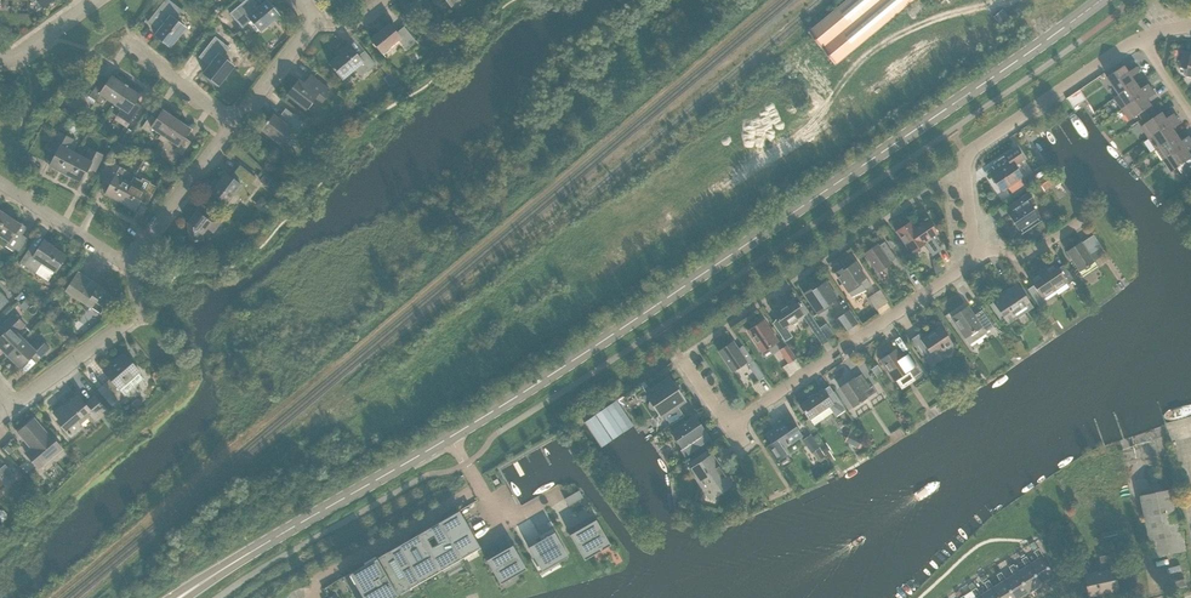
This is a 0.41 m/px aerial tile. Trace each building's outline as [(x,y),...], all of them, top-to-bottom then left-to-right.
[(180,34),(179,33),(184,27),(174,19),(182,10),(169,0),(165,0),(150,19),(161,27),(155,35),(170,47),(180,34)] [(253,0),(245,0),(230,13),(242,28),(251,20),(259,30),(265,25),(266,26),(279,16),(266,1),(259,7),(253,0)] [(807,32),(835,65),(913,0),(846,0),(807,32)] [(1001,26),(1010,18),(1002,9),(993,17),(1001,26)] [(221,13),(217,17),(225,26),(230,21),(221,13)] [(396,33),(389,24),(371,40),(382,53),(398,40),(406,49),(416,41),(404,27),(396,33)] [(219,85),(229,72),(228,72),(233,65),(223,58),(230,48),(215,36),(198,57),(209,66),(203,73),(219,85)] [(358,56),(349,45),(341,52),(342,53),(329,64),(342,79),(355,68),(361,76),(375,64),(364,51),(358,56)] [(1183,50),(1179,67),(1188,69),(1186,76),(1190,77),(1190,52),(1183,50)] [(1119,95),(1137,83),(1133,77),(1140,72),(1137,67),(1130,72),(1126,66),(1113,74),(1108,78),(1112,83),(1119,95)] [(114,104),(126,86),(112,76),(107,83),(101,78),(89,96),(102,105),(106,98),(114,104)] [(330,91),(313,78),(306,86),(299,80),(287,95),(306,109),(316,97),(322,102),(330,91)] [(1122,109),(1152,89),(1149,84),(1141,89),(1137,83),(1119,95),(1115,98),(1122,109)] [(126,86),(114,104),(121,109),(117,115),(130,124),(142,106),(136,102),(140,95),(126,86)] [(1142,119),(1155,110),(1152,106),(1150,102),(1157,97),(1155,94),(1152,89),(1122,109),(1130,121),(1139,114),(1142,119)] [(303,122),(286,108),(278,118),(272,114),(261,129),(281,145),(296,126),(298,128),(303,122)] [(162,141),(176,120),(162,110),(157,119),(151,115),(142,128),(149,133),(152,128),(161,134),(158,139),(162,141)] [(1152,136),(1177,119),(1174,114),(1167,119),(1162,112),(1158,115),(1155,110),(1142,119),(1145,124),(1141,127),(1148,138),(1152,136)] [(1156,149),(1177,135),(1173,129),(1181,124),(1177,119),(1152,136),(1148,138),(1156,149)] [(176,120),(162,141),(166,144),(169,139),(178,145),(175,150),(182,155),(191,142),(185,138),(190,129),(176,120)] [(125,127),(116,141),(122,145),(131,131),(125,127)] [(66,174),(76,154),(67,150),(73,139),(59,132),(51,148),(58,152),(51,166),(66,174)] [(1190,142),(1190,139),(1189,136),(1182,141),(1177,135),(1156,149),(1163,161),(1190,142)] [(1163,161),(1171,172),(1175,170),(1180,177),(1190,169),(1190,159),(1190,158),(1190,154),(1190,153),(1190,142),(1163,161)] [(127,150),(117,144),(111,155),(116,158),(119,153),(124,155),(127,150)] [(1011,193),(1024,184),(1020,178),(1021,177),(1014,166),(1024,159),(1016,147),(1004,156),(1009,163),(991,175),(1002,190),(1007,186),(1011,193)] [(76,154),(66,174),(81,182),(88,168),(95,171),(103,155),(90,148),(84,159),(76,154)] [(106,194),(121,202),(134,176),(128,173),(128,172),(113,164),(106,177),(112,181),(106,194)] [(1043,164),(1032,171),(1037,179),(1048,171),(1043,164)] [(256,178),(240,165),(231,177),(226,173),(211,192),(212,193),(210,196),(218,202),(220,199),(226,204),(236,191),(246,199),(256,187),(251,184),(256,178)] [(1037,180),(1044,190),(1055,183),(1047,173),(1037,180)] [(270,180),(264,175),(259,181),(265,186),(270,180)] [(134,176),(121,202),(136,210),(141,200),(147,204),(156,187),(150,183),(150,182),(142,178),(141,180),(134,176)] [(1037,218),(1039,217),(1030,204),(1034,201),(1028,193),(1009,206),(1013,212),(1008,215),(1018,230),(1020,229),(1023,234),(1040,222),(1037,218)] [(260,210),(267,201),(261,196),(254,205),(260,210)] [(206,218),(197,210),(187,223),(189,241),(203,240),(203,235),(207,229),(213,233),(222,221),(211,212),(206,218)] [(9,242),(6,246),(13,251),(15,248),(19,252),(28,238),(22,235),(25,230),(20,227),(21,225),(7,216),(0,227),(0,236),(9,242)] [(937,233),(928,220),(914,229),(910,222),(897,231),(911,252),(924,244),(933,256),(941,250),(932,236),(937,233)] [(1101,247),(1093,234),(1088,238),(1081,243),(1080,242),(1066,251),(1080,271),(1094,262),(1089,255),(1101,247)] [(56,252),(51,248),(53,246),(44,240),(35,253),(29,249),(20,263),(48,281),(54,271),(56,272),(66,256),(57,250),(56,252)] [(896,258),(884,242),(878,246),(877,244),(864,253),(877,273),(891,264),(890,262),(896,258)] [(867,279),(855,261),(848,265),(848,264),(834,273),(848,293),(851,297),(866,290),(865,289),(872,286),(870,283),(867,279)] [(1041,271),(1055,291),(1067,283),(1068,284),(1074,280),(1063,264),(1058,268),(1052,261),(1046,265),(1047,267),(1041,271)] [(1043,298),(1055,291),(1041,271),(1035,275),(1034,273),(1028,277),(1035,288),(1030,291),(1028,289),(1027,289),(1039,307),(1046,302),(1043,298)] [(101,313),(113,295),(77,272),(65,290),(101,313)] [(836,298),(825,282),(819,286),(818,284),(804,293),(818,313),(819,314),(819,315),(820,315),(821,315),(823,316),(824,315),(825,315),(826,314),(827,313),(827,312),(828,311),(828,310),(827,309),(827,308),(827,307),(831,304),(830,302),(836,298)] [(1009,289),(993,301),(994,302),(989,305),(999,320),(1004,317),(1007,322),(1010,320),(1011,321),(1024,312),(1023,311),(1031,306),(1017,286),(1010,290),(1009,289)] [(18,289),(12,295),(18,301),(24,295),(18,289)] [(876,310),(888,302),(880,290),(868,298),(876,310)] [(9,301),(0,292),(0,311),(9,301)] [(784,340),(790,336),(784,326),(803,314),(794,300),(774,314),(778,320),(773,323),(784,340)] [(54,308),(49,305),(46,310),(51,313),(54,308)] [(974,315),(967,306),(951,317),(969,344),(993,327),(982,310),(974,315)] [(844,331),(857,323),(849,311),(836,319),(844,331)] [(814,333),(820,329),(809,313),(803,317),(814,333)] [(23,340),(16,333),(24,324),(14,314),(1,327),(7,332),(0,339),(0,348),(8,355),(23,340)] [(762,351),(777,341),(764,321),(748,331),(762,351)] [(952,343),(941,327),(923,339),(919,333),(910,339),(922,357),(935,348),(938,353),(939,352),(940,355),(943,356),(947,356),(950,355),(952,352),(953,349),(953,346),(951,344),(952,343)] [(23,340),(8,355),(20,367),(31,356),(37,361),(49,348),(38,338),(30,346),(23,340)] [(733,371),(746,362),(732,342),(719,351),(733,371)] [(788,363),(795,358),(787,345),(780,350),(788,363)] [(808,353),(817,357),(820,348),(811,345),(808,353)] [(880,359),(895,381),(900,377),(904,383),(912,377),(912,376),(918,372),(909,358),(903,362),(894,350),(880,359)] [(117,402),(125,395),(120,389),(140,372),(124,354),(104,371),(110,379),(103,385),(117,402)] [(758,380),(764,376),(753,360),(747,364),(758,380)] [(877,365),(871,369),(876,378),(883,373),(877,365)] [(854,379),(853,378),(839,387),(853,407),(867,398),(863,392),(870,387),(861,374),(854,379)] [(684,416),(677,407),(682,403),(677,396),(679,394),(667,378),(646,393),(650,400),(649,401),(648,405),(649,408),(651,409),(655,410),(657,409),(662,417),(664,415),(671,425),(684,416)] [(809,420),(829,407),(835,416),(845,409),(833,392),(827,396),(823,390),(799,405),(809,420)] [(84,404),(77,396),(64,408),(62,406),(54,413),(63,423),(61,425),(70,436),(80,427),(79,425),(92,414),(97,419),(106,411),(93,396),(84,404)] [(623,432),(634,425),(616,400),(606,407),(623,432)] [(783,449),(802,436),(796,426),(797,425),(789,413),(780,419),(782,422),(765,434),(771,443),(767,446),(777,460),(786,454),(783,449)] [(692,451),(708,440),(703,433),(704,432),(694,417),(672,432),(682,447),(687,444),(692,451)] [(47,434),(34,419),(18,433),(31,448),(25,453),(40,469),(63,449),(48,433),(47,434)] [(863,439),(849,432),(845,441),(858,448),(863,439)] [(812,452),(819,447),(810,435),(803,439),(812,452)] [(830,449),(826,443),(822,445),(819,447),(823,454),(825,456),(826,458),(828,461),(833,458),(828,451),(830,449)] [(1168,482),(1174,481),(1169,452),(1163,453),(1168,482)] [(710,498),(731,484),(722,471),(722,468),(719,468),(711,456),(691,469),(710,498)] [(4,476),(9,482),(16,477),(5,464),(0,469),(0,479),(4,476)] [(1153,557),(1187,550),(1174,489),(1141,496),(1153,557)] [(583,498),(579,490),(564,499),(569,506),(583,498)] [(1039,505),(1058,501),(1057,495),(1038,498),(1039,505)] [(459,511),(440,522),(461,558),(480,547),(459,511)] [(596,519),(569,534),(582,557),(608,542),(610,545),(596,519)] [(440,522),(419,534),(440,571),(461,558),(440,522)] [(1103,543),(1117,540),(1115,529),(1100,532),(1103,543)] [(553,533),(527,548),(539,570),(556,560),(558,562),(567,557),(553,533)] [(419,534),(398,546),(419,583),(440,571),(419,534)] [(1031,564),(1029,565),(1041,584),(1053,576),(1041,557),(1043,556),(1034,542),(1030,545),(1039,559),(1031,564)] [(398,546),(376,558),(397,595),(419,583),(398,546)] [(512,546),(486,561),(498,582),(515,572),(517,575),(526,570),(512,546)] [(1113,569),(1110,554),(1102,556),(1105,571),(1084,575),(1088,595),(1117,589),(1113,569)] [(1018,572),(1016,573),(1028,592),(1041,584),(1029,565),(1031,564),(1026,556),(1021,559),(1026,566),(1018,572)] [(343,577),(352,593),(358,590),(363,597),(392,597),(397,595),(376,558),(343,577)] [(1009,559),(1004,562),(1007,568),(1009,567),(1013,564),(1009,559)] [(1004,581),(1015,597),(1019,597),(1028,592),(1016,573),(1018,572),(1013,564),(1009,567),(1014,574),(1006,579),(1004,581)] [(991,588),(997,597),(1015,597),(1004,581),(1006,579),(1001,572),(996,575),(1001,582),(993,587),(991,588)] [(985,574),(979,578),(982,583),(984,583),(988,580),(985,574)] [(979,596),(980,597),(997,597),(991,588),(993,587),(988,580),(984,583),(988,590),(981,595),(979,596)] [(979,596),(981,595),(976,588),(973,583),(969,586),(971,591),(976,597),(980,597),(979,596)]
